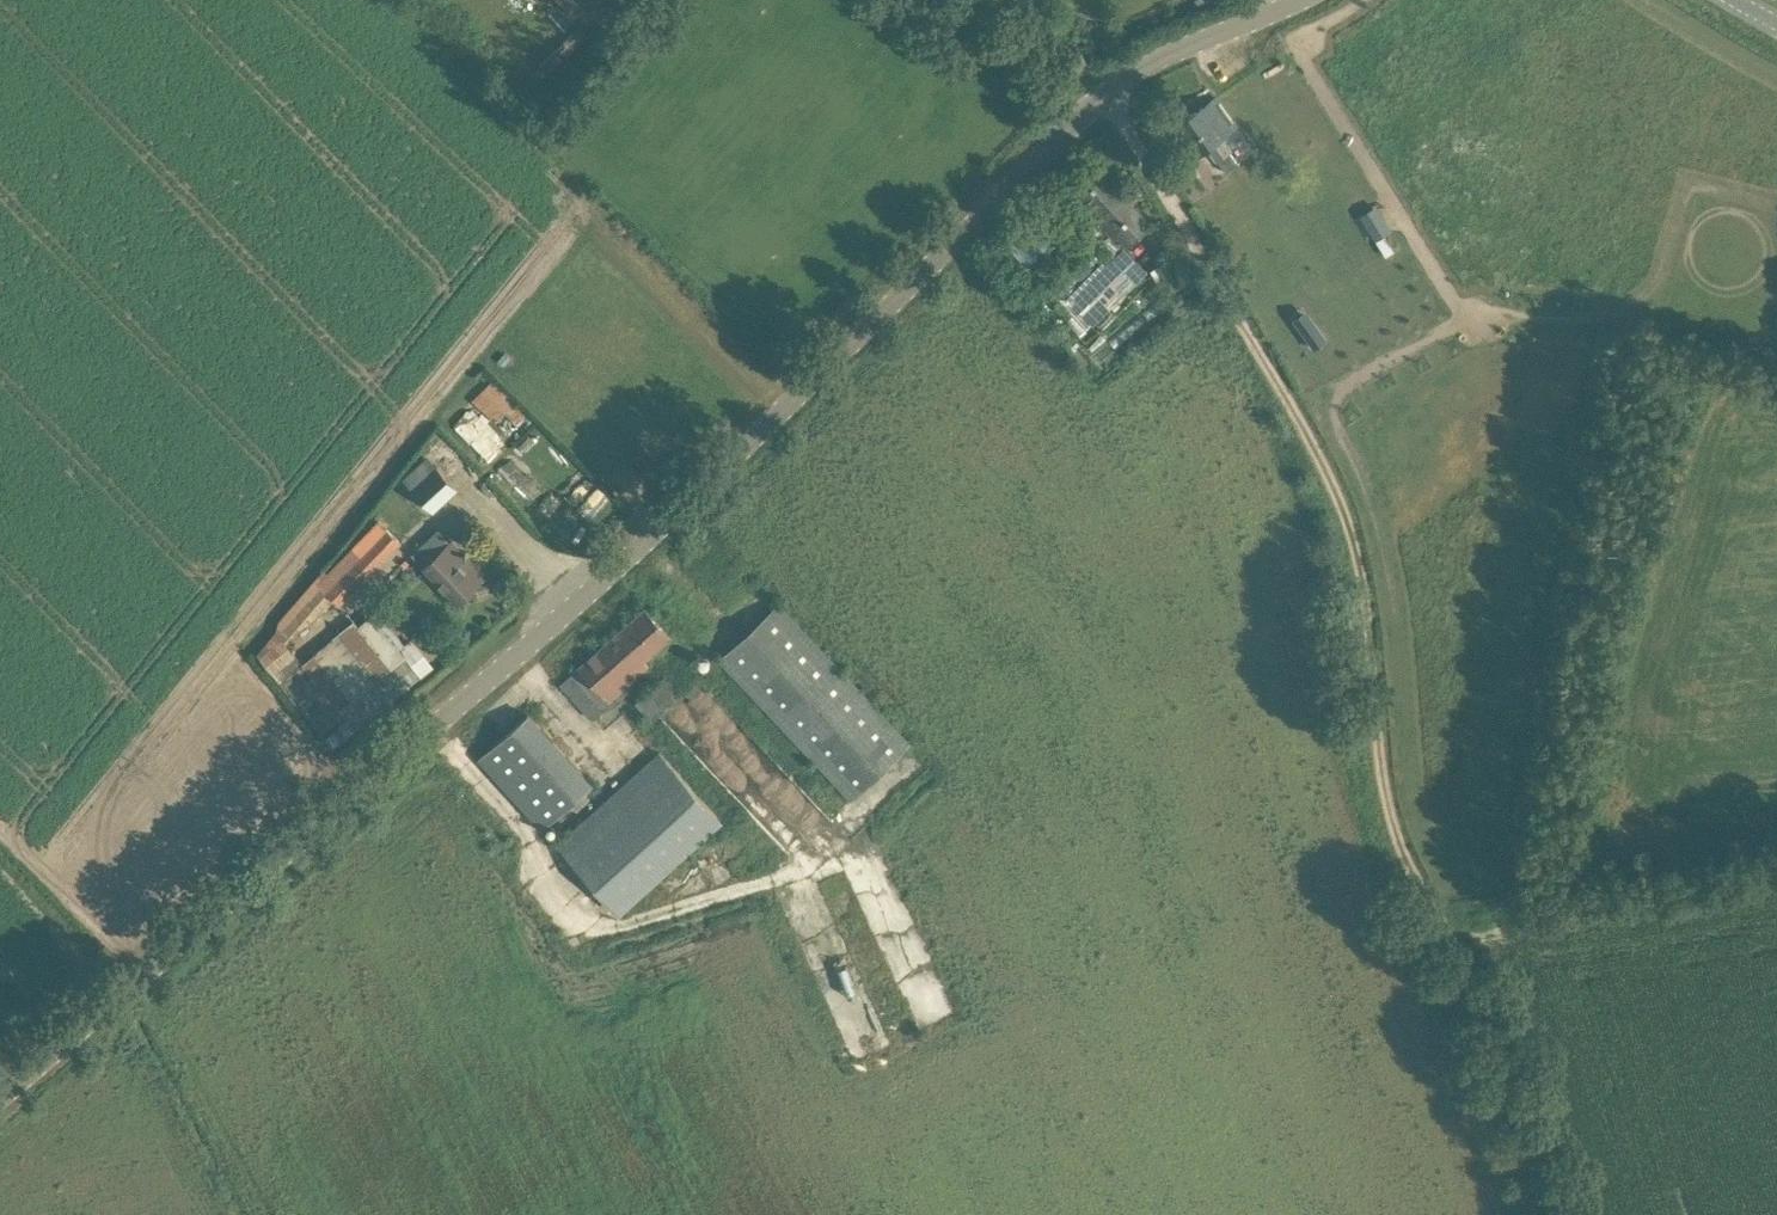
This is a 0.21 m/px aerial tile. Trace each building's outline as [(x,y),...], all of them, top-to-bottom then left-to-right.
[(1208,145),(1226,170),(1238,161),(1220,136),(1237,124),(1216,96),(1178,123),(1198,152),(1208,145)] [(1065,186),(1124,248),(1151,223),(1091,161),(1065,186)] [(1004,241),(1020,258),(1025,263),(1059,228),(1039,210),(1004,241)] [(1075,297),(1097,319),(1146,272),(1124,249),(1075,297)] [(1315,345),(1330,338),(1313,306),(1299,314),(1315,345)] [(473,399),(498,423),(519,402),(494,377),(473,399)] [(428,457),(405,478),(434,511),(457,490),(428,457)] [(328,587),(327,589),(314,578),(306,589),(330,609),(338,600),(340,602),(400,540),(379,520),(321,580),(328,587)] [(424,566),(458,602),(486,575),(452,540),(424,566)] [(720,658),(852,798),(910,743),(779,603),(720,658)] [(649,665),(644,659),(672,634),(646,606),(561,683),(592,716),(649,665)] [(638,701),(655,719),(683,693),(666,675),(638,701)] [(479,757),(545,830),(595,785),(528,712),(479,757)] [(561,842),(624,910),(724,819),(660,750),(561,842)]
